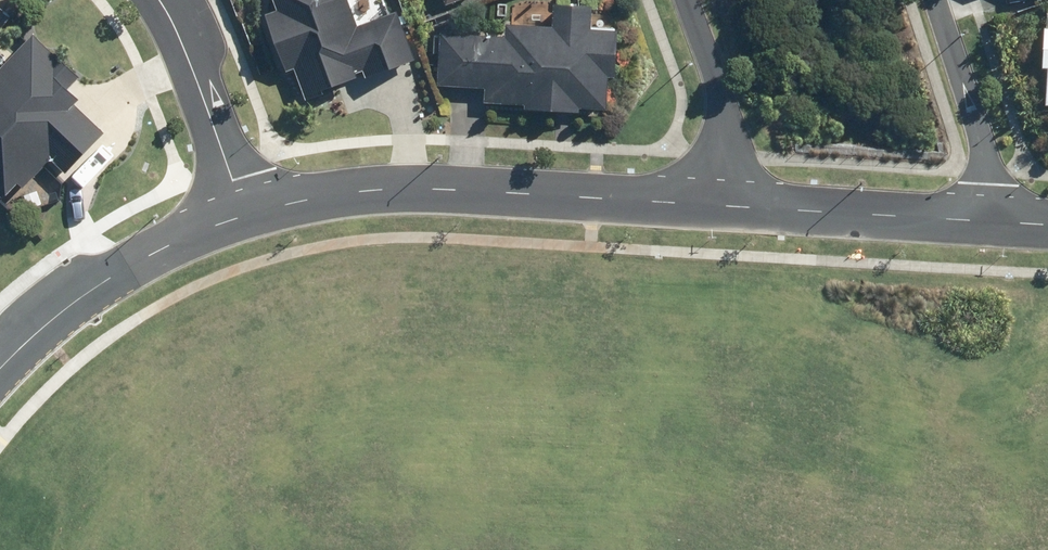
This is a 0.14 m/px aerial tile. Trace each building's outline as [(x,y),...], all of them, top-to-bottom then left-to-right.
[(275,6),(261,11),(284,73),(295,68),(307,99),(414,59),(396,10),(357,24),(349,0),(273,0),(275,6)] [(507,36),(439,34),(438,82),(486,84),(485,104),(524,105),(524,111),(581,113),(581,107),(603,108),(605,73),(618,74),(619,29),(591,28),(592,6),(554,5),(553,26),(508,24),(507,36)] [(1040,27),(1038,67),(1047,67),(1046,106),(1047,106),(1047,28),(1040,27)] [(2,198),(17,181),(24,188),(51,159),(66,173),(103,133),(71,103),(77,97),(67,87),(78,75),(33,33),(0,67),(0,196),(2,198)]
